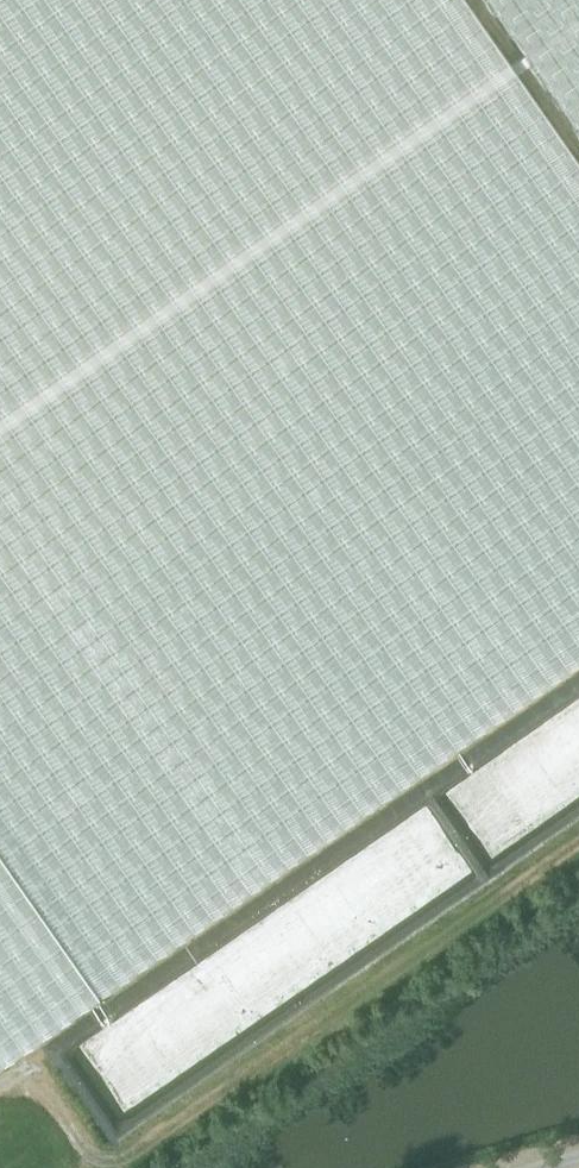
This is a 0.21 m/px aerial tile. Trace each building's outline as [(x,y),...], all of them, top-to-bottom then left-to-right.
[(99,993),(578,659),(578,161),(518,73),(512,64),(467,0),(0,0),(0,1062),(99,993)] [(527,54),(512,64),(518,73),(533,63),(578,129),(578,0),(489,0),(527,54)]
